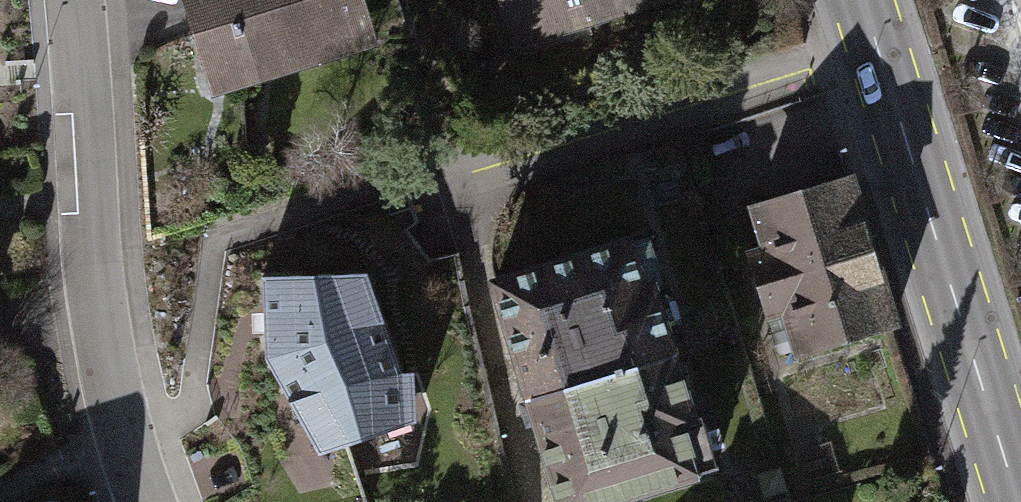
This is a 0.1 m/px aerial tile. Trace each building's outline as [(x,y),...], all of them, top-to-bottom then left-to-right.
[(208,83),(374,38),(363,0),(185,0),(208,83)] [(512,43),(648,0),(498,0),(512,43)] [(849,182),(753,211),(794,349),(890,320),(849,182)] [(493,269),(562,501),(572,501),(713,461),(643,224),(493,269)] [(266,277),(267,360),(318,459),(421,421),(419,378),(405,376),(369,277),(266,277)]
